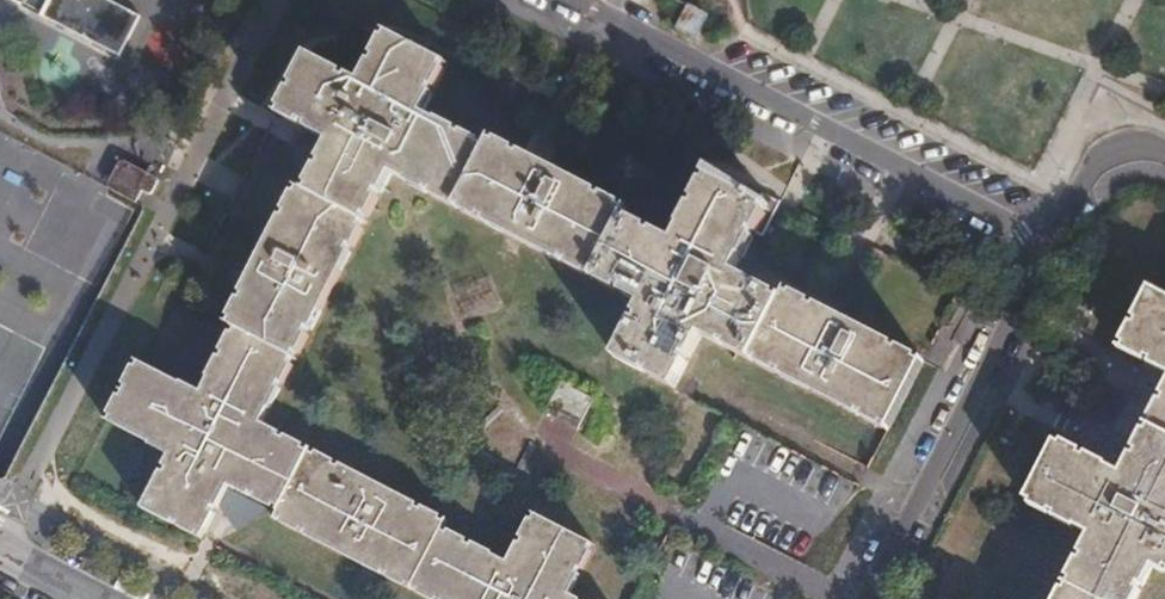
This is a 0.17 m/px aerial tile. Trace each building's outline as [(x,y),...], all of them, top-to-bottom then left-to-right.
[(119,56),(140,16),(108,0),(10,0),(119,56)] [(586,559),(523,527),(497,576),(484,569),(484,567),(434,541),(438,533),(252,438),(260,423),(262,424),(383,188),(398,196),(397,198),(633,318),(605,372),(665,403),(693,350),(879,446),(915,375),(779,304),(775,312),(726,287),(733,272),(734,274),(748,248),(756,252),(774,217),(756,208),(751,218),(698,191),(666,255),(616,231),(620,223),(484,152),(479,160),(429,134),(429,136),(414,129),(440,79),(377,47),(351,96),(298,69),(267,129),(320,156),(295,205),(287,201),(246,280),(216,338),(224,342),(198,391),(200,393),(193,406),(173,396),(172,398),(127,375),(96,434),(142,459),(142,460),(160,470),(132,523),(193,554),(220,501),(269,526),(265,534),(391,598),(566,598),(586,559)] [(153,194),(159,182),(159,181),(158,180),(157,178),(126,162),(125,162),(124,162),(123,162),(122,162),(120,163),(119,164),(109,183),(108,184),(108,186),(110,188),(111,190),(119,194),(137,203),(143,191),(149,195),(151,195),(152,194),(153,194)] [(1150,288),(1119,348),(1164,372),(1164,296),(1150,288)] [(561,381),(545,413),(578,430),(594,398),(561,381)] [(1154,410),(1121,474),(1106,466),(1106,464),(1057,439),(1025,502),(1075,528),(1076,526),(1090,534),(1057,598),(1136,598),(1153,566),(1164,573),(1164,389),(1154,410)]
